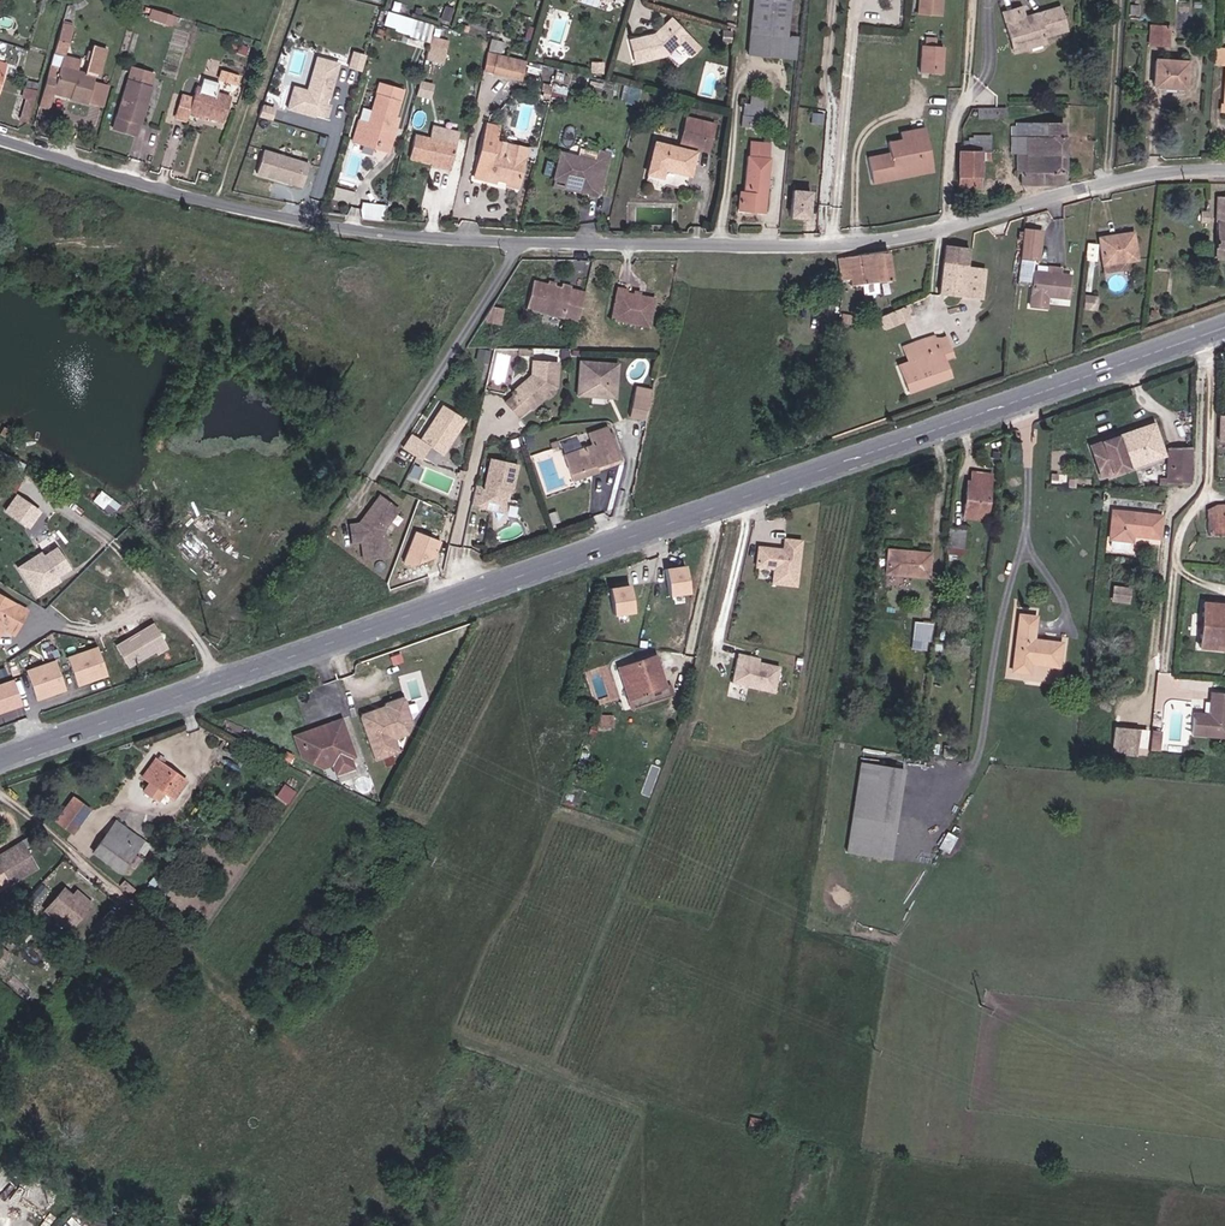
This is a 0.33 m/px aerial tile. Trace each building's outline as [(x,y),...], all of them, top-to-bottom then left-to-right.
[(796,59),(798,35),(787,35),(789,0),(754,0),(748,53),(796,59)] [(933,16),(934,0),(921,0),(919,15),(933,16)] [(941,17),(942,0),(934,0),(933,16),(941,17)] [(1023,38),(1027,50),(1047,44),(1045,39),(1067,31),(1060,8),(1045,13),(1043,18),(1034,20),(1031,18),(1026,19),(1020,21),(1017,10),(1003,14),(1012,41),(1023,38)] [(1022,8),(1017,10),(1020,21),(1026,19),(1022,8)] [(170,24),(173,15),(153,9),(151,18),(170,24)] [(74,22),(64,19),(59,38),(68,41),(74,22)] [(655,35),(630,41),(635,62),(667,55),(679,43),(692,56),(700,48),(672,19),(655,35)] [(1169,45),(1169,26),(1150,25),(1149,45),(1169,45)] [(732,41),(732,32),(723,32),(722,41),(732,41)] [(448,41),(431,36),(428,46),(446,50),(448,41)] [(68,41),(59,38),(52,62),(60,65),(64,54),(68,41)] [(1015,54),(1027,50),(1023,38),(1012,41),(1015,54)] [(936,48),(937,41),(927,40),(926,47),(922,47),(920,74),(942,76),(944,49),(936,48)] [(364,58),(367,46),(354,42),(350,54),(364,58)] [(44,89),(53,92),(54,87),(78,94),(77,99),(87,102),(88,101),(94,81),(95,75),(99,76),(108,48),(94,44),(85,72),(77,70),(80,59),(64,54),(60,65),(52,62),(44,89)] [(446,50),(428,46),(424,61),(442,66),(446,50)] [(1217,48),(1217,65),(1224,65),(1224,48),(1217,48)] [(498,53),(488,51),(484,70),(493,72),(498,53)] [(517,58),(498,53),(493,72),(493,74),(513,78),(517,58)] [(320,70),(323,59),(317,58),(314,68),(320,70)] [(522,81),(527,60),(517,58),(513,78),(522,81)] [(295,83),(288,109),(313,117),(318,101),(326,104),(338,64),(323,59),(320,70),(314,68),(309,87),(295,83)] [(1185,89),(1186,61),(1155,60),(1153,87),(1185,89)] [(132,67),(129,80),(150,86),(154,74),(132,67)] [(182,93),(174,117),(186,121),(188,116),(189,113),(206,118),(207,116),(223,121),(231,95),(214,91),(216,83),(199,78),(197,86),(193,96),(182,93)] [(37,90),(39,82),(27,79),(25,86),(37,90)] [(150,86),(129,80),(128,80),(114,127),(136,134),(139,122),(141,122),(151,87),(150,86)] [(358,118),(353,135),(384,144),(390,124),(395,126),(398,113),(394,111),(401,86),(379,80),(368,121),(358,118)] [(94,81),(88,101),(104,106),(110,86),(94,81)] [(35,98),(37,90),(25,86),(23,94),(26,96),(35,98)] [(54,87),(53,92),(77,99),(78,94),(54,87)] [(44,89),(39,104),(48,106),(53,92),(44,89)] [(24,105),(32,107),(35,98),(26,96),(24,105)] [(322,119),(326,104),(318,101),(313,117),(322,119)] [(744,103),(743,115),(753,116),(753,117),(758,117),(762,118),(763,105),(744,103)] [(20,119),(28,121),(32,107),(24,105),(20,119)] [(358,118),(368,121),(371,108),(361,105),(358,118)] [(258,117),(271,121),(274,109),(262,106),(258,117)] [(1007,117),(1006,108),(977,109),(977,119),(997,119),(998,117),(1007,117)] [(824,123),(825,113),(813,112),(812,122),(824,123)] [(205,121),(206,118),(189,113),(188,116),(205,121)] [(753,116),(743,115),(742,115),(741,125),(756,127),(758,117),(753,117),(753,116)] [(707,150),(714,124),(688,117),(680,147),(655,141),(645,179),(686,190),(696,147),(707,150)] [(1017,153),(1063,153),(1063,122),(1016,123),(1016,126),(1017,153)] [(384,144),(353,135),(352,140),(387,150),(395,126),(390,124),(384,144)] [(496,127),(486,125),(474,177),(484,180),(485,176),(495,178),(496,175),(508,178),(507,181),(519,183),(525,158),(502,153),(505,142),(493,140),(496,127)] [(926,137),(925,127),(899,132),(901,138),(911,136),(912,140),(926,137)] [(432,161),(451,166),(459,136),(437,131),(436,138),(415,133),(409,155),(432,161)] [(969,139),(969,152),(982,151),(991,151),(990,135),(974,136),(974,138),(969,139)] [(901,138),(888,141),(890,152),(868,157),(874,182),(895,177),(894,171),(917,167),(915,159),(930,156),(926,137),(912,140),(911,136),(901,138)] [(764,210),(766,193),(762,192),(763,179),(766,179),(769,158),(767,158),(768,142),(751,141),(749,156),(747,156),(744,192),(739,192),(738,208),(764,210)] [(502,153),(525,158),(527,147),(505,142),(502,153)] [(553,177),(556,178),(588,185),(587,190),(600,194),(610,153),(599,150),(597,160),(560,151),(553,177)] [(308,164),(260,151),(253,174),(301,187),(308,164)] [(969,152),(958,152),(959,198),(966,197),(966,187),(982,187),(982,161),(982,151),(969,152)] [(982,151),(982,161),(991,161),(991,151),(982,151)] [(1021,184),(1064,182),(1063,153),(1017,153),(1018,171),(1021,171),(1021,184)] [(895,177),(933,170),(930,156),(915,159),(917,167),(894,171),(895,177)] [(450,169),(451,166),(432,161),(431,164),(450,169)] [(588,185),(556,178),(554,185),(586,193),(587,190),(588,185)] [(811,191),(793,189),(791,216),(809,218),(811,191)] [(1216,247),(1224,247),(1224,197),(1218,197),(1216,247)] [(361,215),(383,218),(386,206),(363,203),(361,215)] [(1041,231),(1024,229),(1020,259),(1038,261),(1041,231)] [(1125,259),(1125,261),(1137,260),(1133,232),(1099,238),(1103,262),(1125,259)] [(969,247),(945,245),(943,265),(966,267),(969,247)] [(1088,245),(1086,258),(1095,259),(1096,245),(1088,245)] [(1216,247),(1216,258),(1224,258),(1224,247),(1216,247)] [(887,251),(838,258),(841,280),(851,279),(862,278),(862,283),(891,279),(887,251)] [(1127,269),(1125,261),(1125,259),(1103,262),(1104,272),(1127,269)] [(985,269),(971,268),(966,267),(943,265),(940,293),(981,298),(985,269)] [(1070,275),(1060,274),(1048,273),(1027,271),(1025,284),(1033,285),(1030,306),(1045,308),(1047,295),(1068,298),(1070,275)] [(561,288),(555,287),(546,284),(533,282),(525,308),(564,318),(571,289),(572,286),(561,283),(561,288)] [(655,299),(640,296),(633,294),(626,293),(626,289),(617,287),(610,319),(649,326),(655,299)] [(564,318),(577,321),(578,319),(585,293),(571,289),(564,318)] [(1096,298),(1084,296),(1083,308),(1095,310),(1096,298)] [(498,308),(491,306),(482,321),(494,324),(498,308)] [(892,312),(897,323),(908,318),(907,314),(904,306),(892,312)] [(892,312),(880,316),(885,329),(897,323),(892,312)] [(944,360),(937,340),(935,335),(902,347),(908,361),(898,365),(908,393),(950,377),(944,360)] [(946,337),(937,340),(944,360),(953,356),(946,337)] [(490,353),(479,350),(477,358),(488,360),(490,353)] [(529,408),(544,396),(552,389),(555,386),(557,361),(532,359),(530,375),(513,389),(514,391),(502,401),(515,416),(527,406),(529,408)] [(579,361),(577,394),(606,396),(609,363),(579,361)] [(609,363),(606,396),(615,397),(618,363),(609,363)] [(635,386),(629,416),(644,419),(650,389),(635,386)] [(552,389),(544,396),(546,398),(554,392),(552,389)] [(463,420),(440,407),(419,442),(410,437),(402,450),(419,460),(427,447),(442,455),(463,420)] [(1154,424),(1129,432),(1131,436),(1155,427),(1154,424)] [(620,459),(609,426),(587,433),(591,445),(561,455),(570,482),(598,473),(596,467),(620,459)] [(11,431),(4,427),(0,433),(8,437),(11,431)] [(1131,436),(1129,432),(1091,445),(1101,476),(1164,455),(1155,427),(1131,436)] [(1168,470),(1167,486),(1191,484),(1192,449),(1181,448),(1180,470),(1168,470)] [(1168,448),(1168,470),(1180,470),(1181,448),(1168,448)] [(3,473),(11,459),(0,452),(0,471),(3,473)] [(484,487),(476,486),(471,504),(480,506),(481,503),(495,506),(504,505),(504,501),(506,492),(507,486),(512,487),(517,465),(491,459),(484,487)] [(967,481),(962,517),(984,520),(991,474),(972,472),(970,481),(967,481)] [(6,512),(35,527),(46,505),(17,491),(6,512)] [(378,501),(367,516),(369,521),(366,526),(360,527),(349,529),(352,544),(363,543),(366,561),(389,558),(384,533),(397,513),(378,501)] [(481,503),(480,506),(480,508),(506,514),(504,505),(495,506),(481,503)] [(1208,514),(1224,514),(1224,506),(1218,506),(1208,510),(1208,514)] [(1160,538),(1162,516),(1111,510),(1108,540),(1132,542),(1133,535),(1160,538)] [(1208,514),(1209,534),(1224,533),(1224,514),(1208,514)] [(369,521),(367,516),(360,527),(366,526),(369,521)] [(964,530),(950,528),(947,553),(960,556),(964,530)] [(407,561),(423,565),(432,533),(415,529),(407,561)] [(969,548),(979,549),(981,536),(970,534),(969,548)] [(793,584),(799,539),(782,537),(781,548),(756,545),(753,565),(771,567),(769,581),(793,584)] [(47,552),(45,548),(17,565),(36,595),(77,570),(60,543),(47,552)] [(930,553),(888,549),(885,574),(928,577),(930,553)] [(665,593),(697,593),(697,564),(665,564),(665,593)] [(641,582),(619,584),(621,612),(643,611),(641,582)] [(1111,584),(1110,599),(1128,600),(1129,585),(1111,584)] [(3,628),(14,633),(28,609),(0,593),(0,634),(3,628)] [(1202,615),(1207,616),(1205,636),(1201,636),(1199,647),(1224,649),(1224,605),(1203,602),(1202,615)] [(1029,673),(1030,663),(1058,666),(1061,643),(1033,639),(1036,616),(1019,614),(1012,670),(1029,673)] [(913,622),(911,639),(926,641),(929,642),(931,624),(913,622)] [(926,641),(911,639),(910,648),(926,650),(926,641)] [(101,643),(68,654),(78,685),(111,674),(101,643)] [(735,652),(735,656),(756,661),(757,657),(735,652)] [(735,656),(729,680),(772,690),(777,666),(756,661),(735,656)] [(29,666),(37,698),(69,690),(61,658),(29,666)] [(643,659),(625,665),(639,706),(665,697),(662,688),(659,689),(649,660),(644,661),(643,659)] [(651,659),(649,660),(659,689),(662,688),(651,659)] [(639,706),(625,665),(622,666),(636,707),(639,706)] [(26,704),(17,677),(0,682),(0,712),(26,704)] [(1193,719),(1192,734),(1224,737),(1224,693),(1211,691),(1209,714),(1209,720),(1193,719)] [(381,706),(360,713),(362,719),(384,712),(387,706),(406,700),(404,694),(385,701),(381,706)] [(384,712),(362,719),(375,759),(400,751),(395,737),(391,726),(413,719),(406,700),(387,706),(384,712)] [(613,715),(598,715),(598,726),(613,727),(613,715)] [(341,719),(331,722),(332,726),(298,737),(305,754),(327,747),(332,763),(336,773),(353,767),(350,757),(354,756),(341,719)] [(408,733),(413,719),(391,726),(395,737),(408,733)] [(332,726),(331,722),(294,735),(302,757),(322,767),(332,763),(327,747),(305,754),(298,737),(332,726)] [(1115,726),(1113,744),(1136,747),(1138,728),(1115,726)] [(1158,752),(1160,734),(1151,733),(1149,751),(1158,752)] [(1136,747),(1113,744),(1112,753),(1135,756),(1136,747)] [(1149,751),(1148,761),(1162,762),(1163,752),(1158,752),(1149,751)] [(156,759),(162,763),(165,759),(160,755),(156,759)] [(173,798),(186,781),(162,763),(156,759),(155,758),(142,776),(150,781),(143,790),(152,797),(153,795),(158,799),(163,791),(173,798)] [(860,763),(847,851),(889,858),(903,769),(860,763)] [(55,819),(72,831),(89,809),(73,796),(55,819)] [(201,827),(211,814),(203,808),(193,821),(201,827)] [(142,841),(116,820),(93,850),(120,870),(126,861),(133,852),(142,841)] [(21,842),(0,855),(0,885),(1,888),(36,867),(21,842)] [(126,861),(133,866),(140,857),(133,852),(126,861)] [(150,863),(140,876),(146,881),(156,868),(150,863)] [(71,896),(63,889),(47,907),(71,927),(90,904),(75,891),(71,896)] [(764,1119),(749,1116),(746,1127),(761,1130),(764,1119)]
